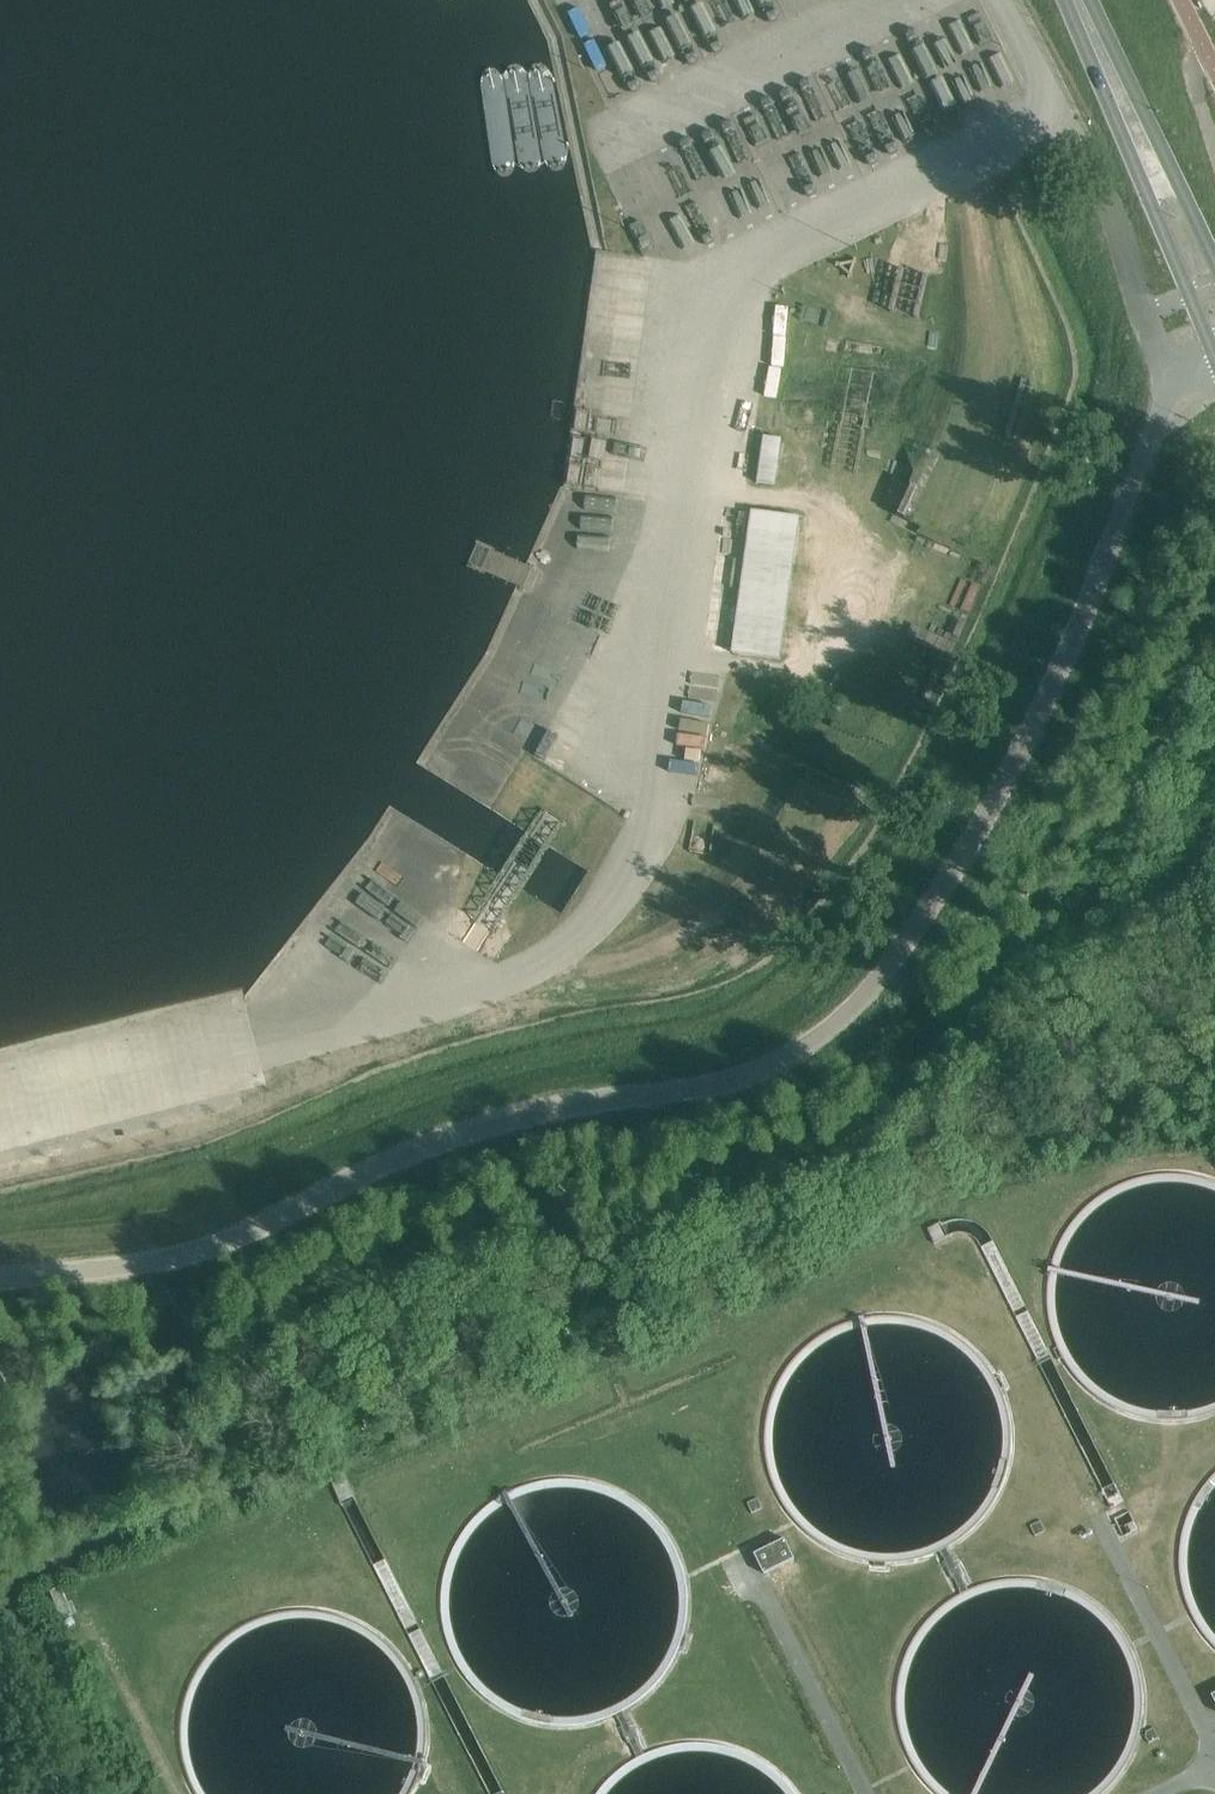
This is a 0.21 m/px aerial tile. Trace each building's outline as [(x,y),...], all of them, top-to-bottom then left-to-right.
[(780,483),(786,436),(764,433),(757,480),(780,483)] [(786,658),(805,515),(754,508),(734,651),(786,658)] [(754,1553),(764,1573),(794,1558),(784,1538),(754,1553)]
